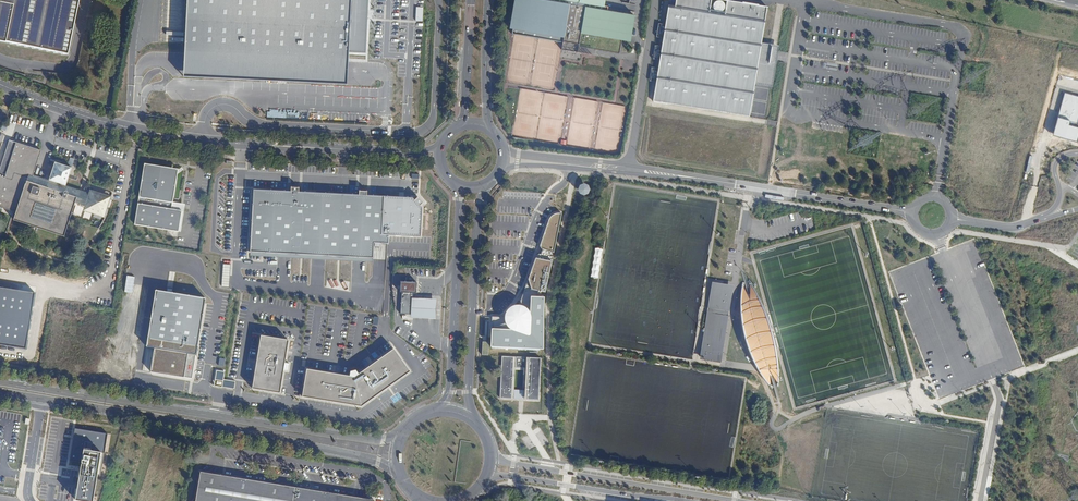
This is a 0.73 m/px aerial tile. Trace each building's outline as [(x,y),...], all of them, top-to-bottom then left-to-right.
[(67,55),(79,0),(0,0),(0,41),(67,55)] [(182,73),(346,81),(346,70),(347,55),(349,0),(186,0),(182,62),(182,73)] [(347,55),(364,55),(367,0),(349,0),(347,55)] [(512,34),(514,34),(539,38),(563,43),(562,50),(578,53),(579,47),(593,50),(620,54),(622,40),(631,42),(635,16),(608,12),(609,7),(605,6),(606,0),(515,0),(510,28),(513,29),(512,34)] [(768,7),(726,0),(724,14),(709,12),(709,11),(710,8),(711,0),(676,0),(675,6),(669,5),(654,101),(750,117),(755,85),(755,83),(765,84),(770,53),(770,50),(761,48),(762,43),(768,7)] [(721,1),(719,0),(718,0),(716,1),(714,2),(713,3),(713,5),(713,6),(713,8),(713,9),(714,10),(716,11),(717,12),(719,12),(721,12),(722,11),(724,9),(724,7),(725,6),(724,4),(723,3),(722,1),(721,1)] [(773,87),(780,46),(762,43),(761,48),(770,50),(770,53),(765,84),(755,83),(755,85),(773,87)] [(593,50),(579,47),(578,53),(593,55),(593,50)] [(209,106),(209,98),(201,98),(201,105),(209,106)] [(104,194),(90,189),(89,193),(66,186),(72,168),(55,162),(49,180),(20,171),(28,146),(9,140),(0,169),(0,207),(16,212),(13,220),(64,236),(70,218),(75,202),(87,206),(85,210),(103,215),(106,206),(108,207),(110,200),(103,197),(104,194)] [(165,167),(145,163),(134,227),(178,234),(181,213),(171,211),(177,177),(175,175),(177,173),(176,171),(174,173),(171,172),(172,168),(165,167)] [(584,186),(581,187),(579,190),(581,193),(583,194),(586,193),(587,190),(586,187),(584,186)] [(290,192),(253,189),(250,252),(373,258),(374,243),(388,244),(389,235),(382,235),(384,196),(367,195),(367,191),(359,190),(359,195),(298,192),(299,188),(290,187),(290,192)] [(412,198),(384,196),(382,235),(389,235),(420,237),(422,207),(419,205),(423,202),(418,197),(414,200),(412,198)] [(172,204),(171,211),(181,213),(178,234),(180,234),(185,206),(172,204)] [(492,328),(492,348),(543,349),(544,297),(563,213),(555,213),(551,216),(548,221),(541,245),(542,249),(538,258),(535,258),(528,279),(532,289),(530,311),(522,305),(514,305),(508,309),(505,314),(504,320),(506,325),(510,329),(492,328)] [(601,250),(597,250),(593,277),(596,278),(601,250)] [(223,264),(221,286),(228,287),(230,265),(223,264)] [(401,292),(414,293),(416,293),(417,283),(401,281),(400,292),(401,292)] [(27,349),(37,290),(0,284),(0,344),(27,349)] [(712,309),(713,309),(712,311),(708,310),(700,357),(721,361),(728,318),(728,317),(727,316),(724,315),(725,311),(726,311),(729,295),(728,293),(727,290),(725,288),(724,287),(722,286),(720,286),(719,287),(717,287),(716,288),(714,290),(713,292),(711,307),(711,308),(712,309)] [(167,291),(155,289),(145,345),(153,347),(149,372),(192,379),(205,298),(171,292),(167,291)] [(400,315),(413,315),(414,298),(414,293),(401,292),(401,294),(400,315)] [(749,294),(747,295),(747,298),(746,311),(745,321),(745,326),(746,331),(747,336),(748,340),(750,347),(752,351),(754,353),(759,361),(763,367),(769,374),(770,376),(773,375),(772,370),(772,361),(772,351),(771,344),(769,336),(767,336),(766,334),(759,336),(758,334),(766,332),(765,330),(767,329),(767,328),(764,321),(762,315),(759,309),(753,300),(750,294),(749,294)] [(414,298),(413,315),(413,318),(427,319),(436,319),(437,299),(427,298),(414,298)] [(288,340),(261,336),(252,389),(279,393),(288,340)] [(354,377),(306,369),(301,397),(360,407),(409,372),(393,349),(354,377)] [(511,398),(514,357),(502,356),(500,398),(511,398)] [(527,399),(529,357),(527,357),(526,368),(515,368),(515,370),(523,370),(522,390),(525,390),(524,399),(527,399)] [(526,368),(526,357),(516,357),(515,368),(526,368)] [(538,400),(540,358),(529,357),(527,399),(538,400)] [(224,372),(216,370),(214,386),(234,389),(235,381),(223,380),(224,372)] [(522,390),(514,390),(514,399),(524,399),(525,390),(522,390)] [(75,428),(70,460),(82,462),(76,499),(90,500),(94,500),(98,474),(101,474),(108,433),(75,428)] [(196,500),(366,500),(366,499),(200,472),(196,500)]
